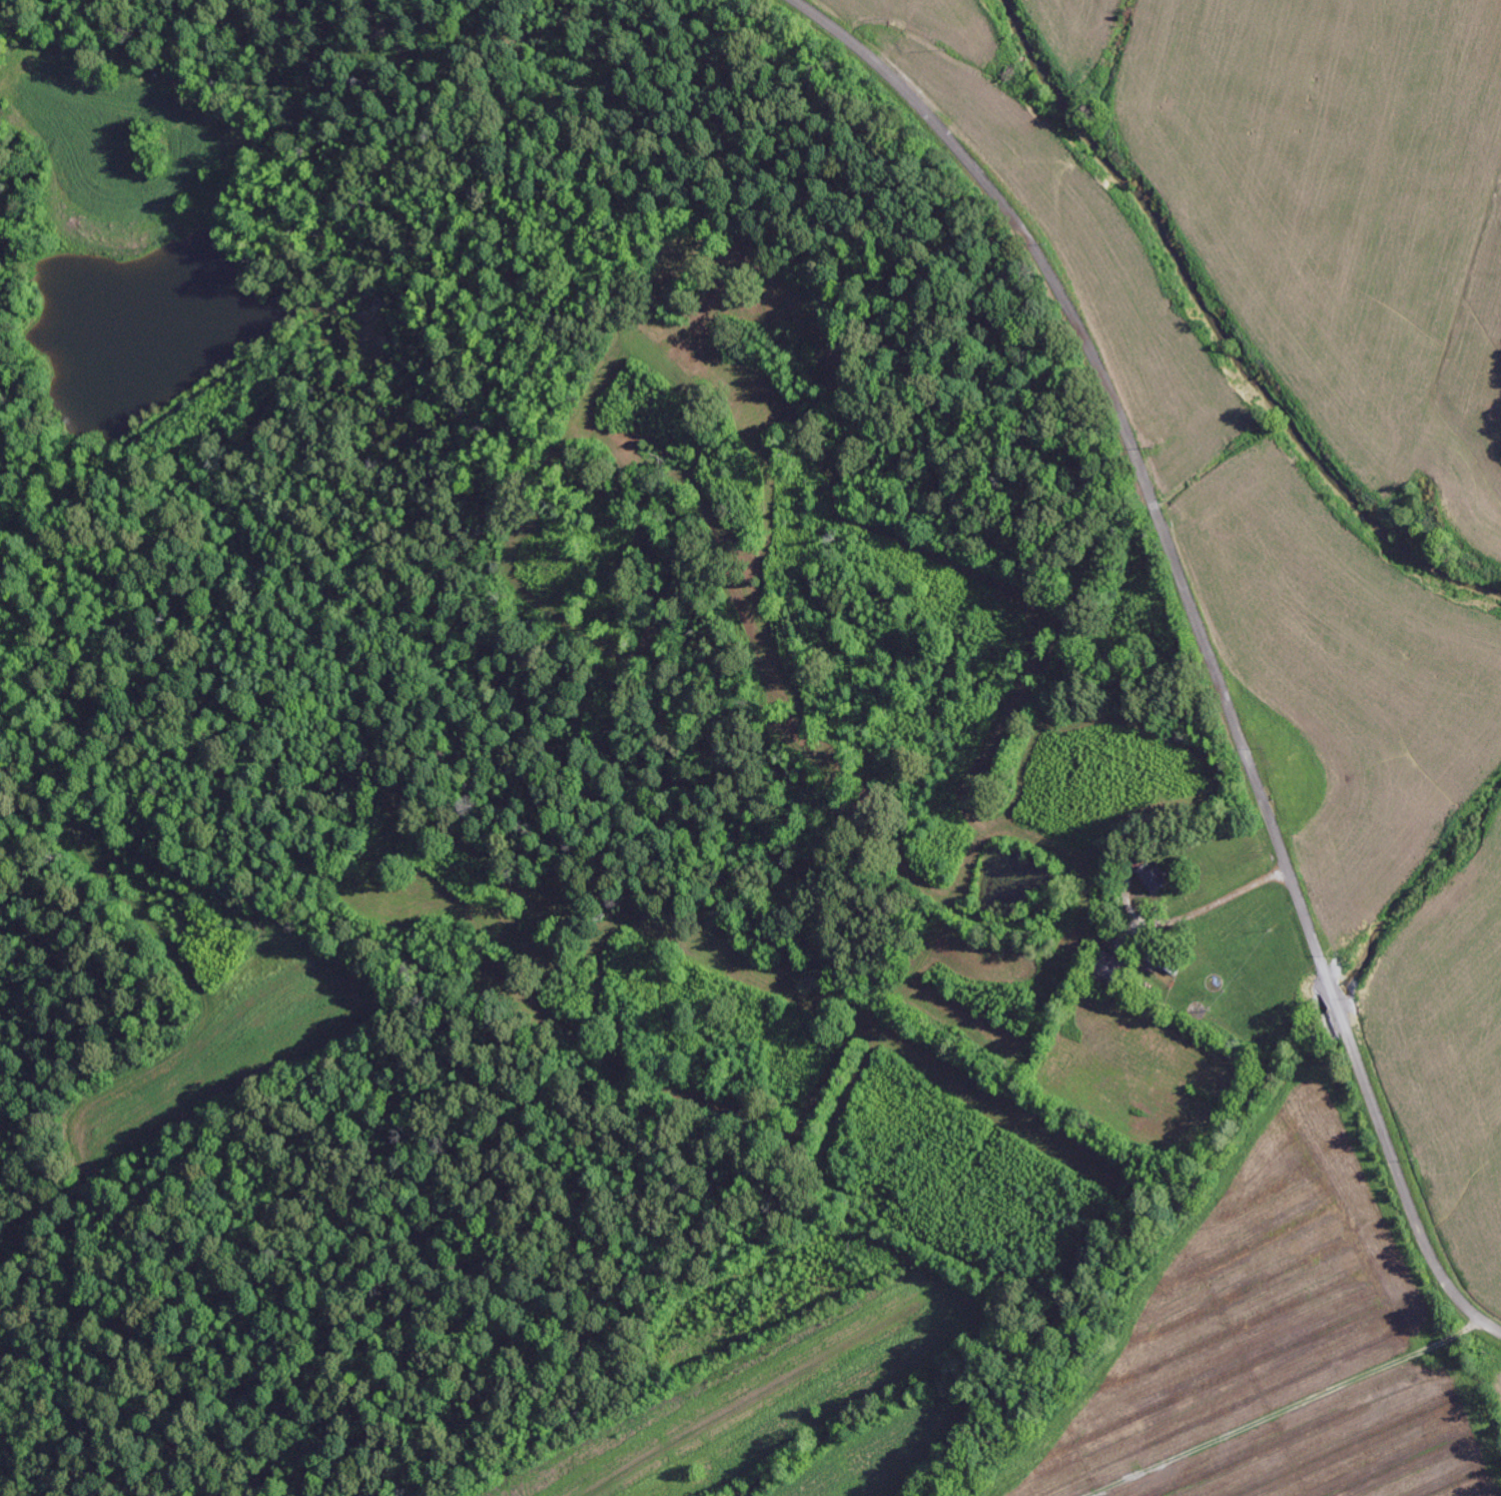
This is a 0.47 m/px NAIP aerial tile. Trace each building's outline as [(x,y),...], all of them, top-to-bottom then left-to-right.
[(1138,869),(1151,894),(1168,885),(1155,860),(1138,869)]
